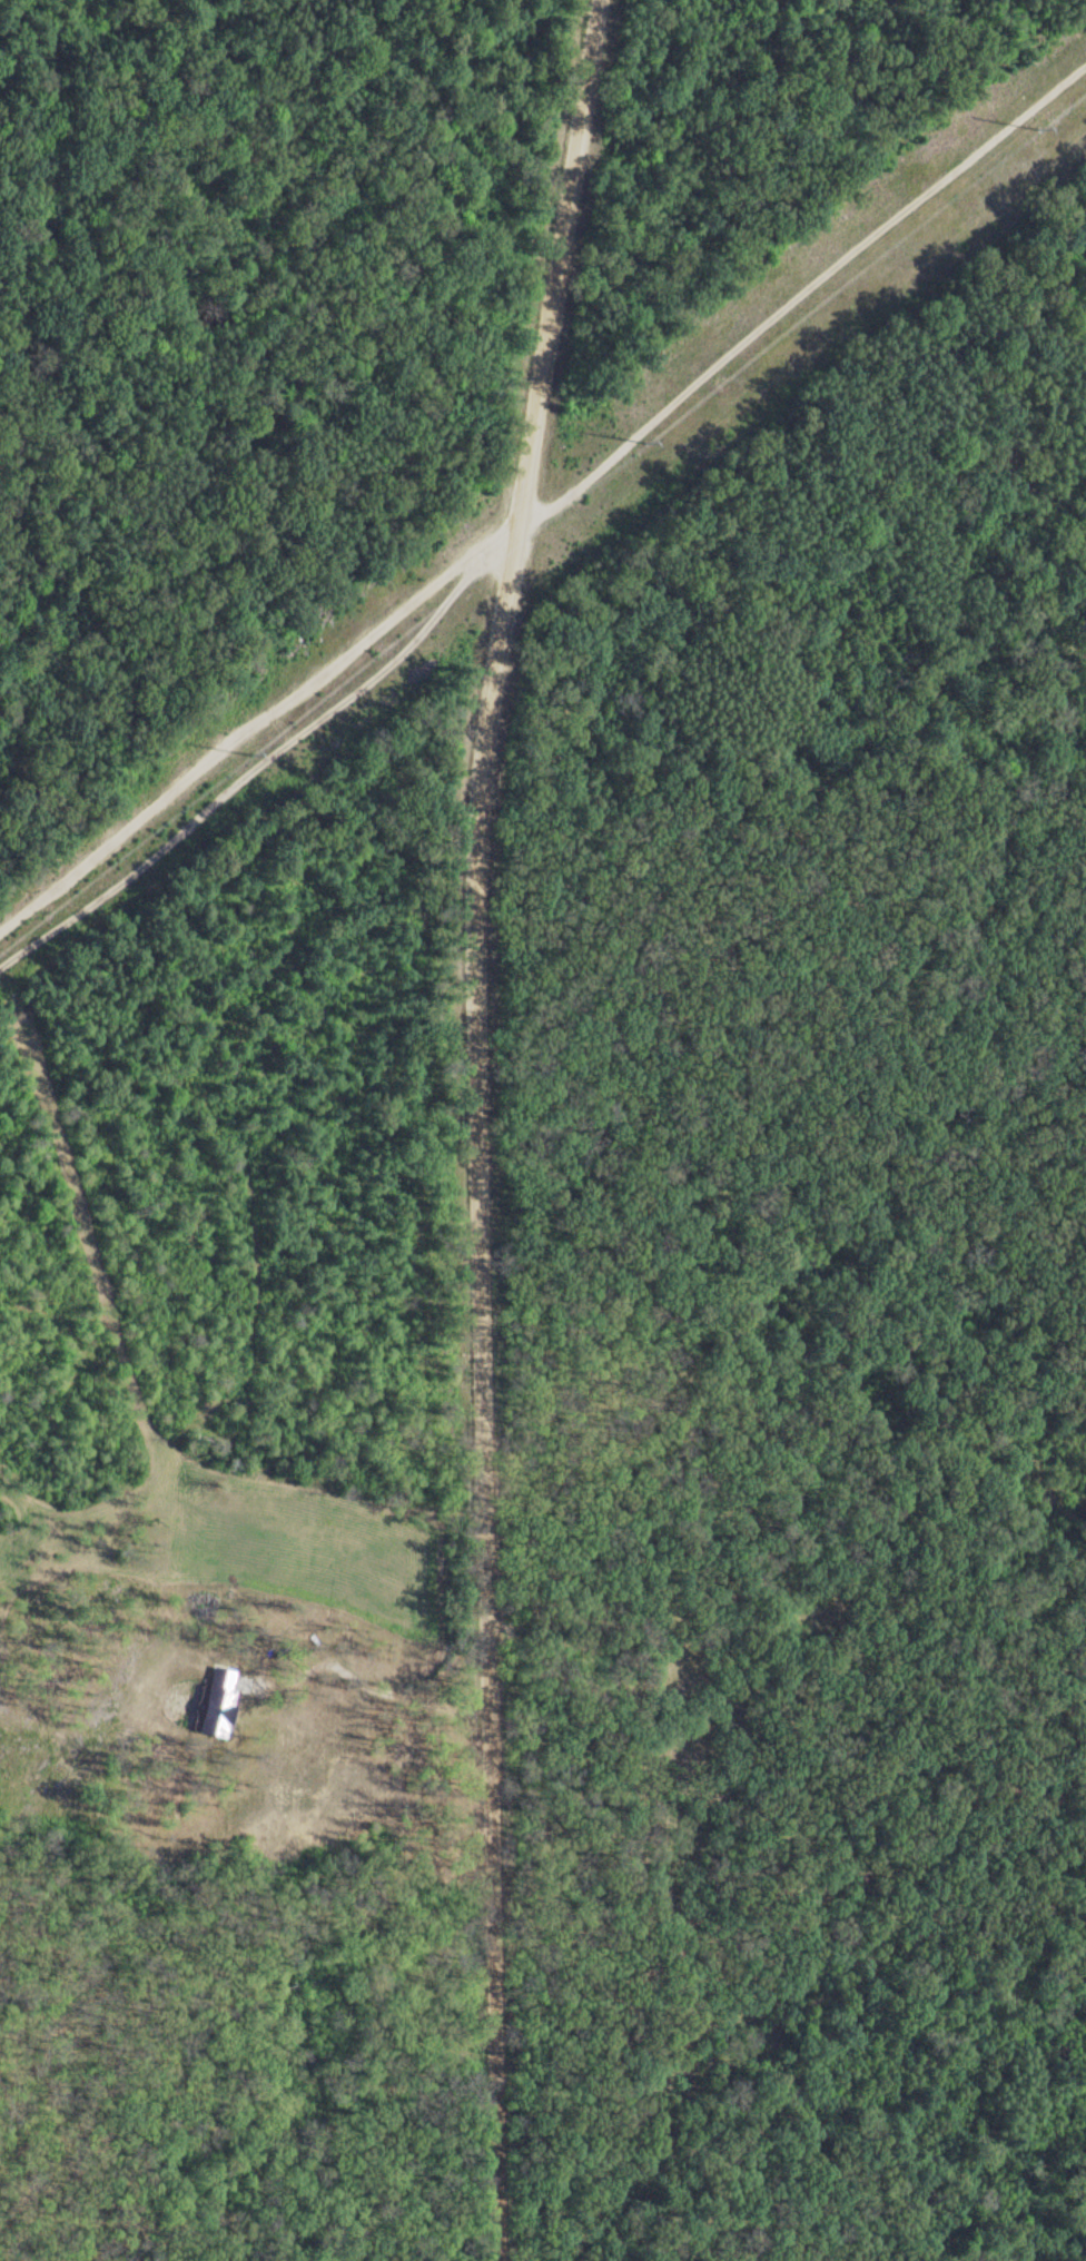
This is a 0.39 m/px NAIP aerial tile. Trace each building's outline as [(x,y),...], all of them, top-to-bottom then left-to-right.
[(239,1671),(212,1666),(201,1732),(228,1737),(239,1671)]
